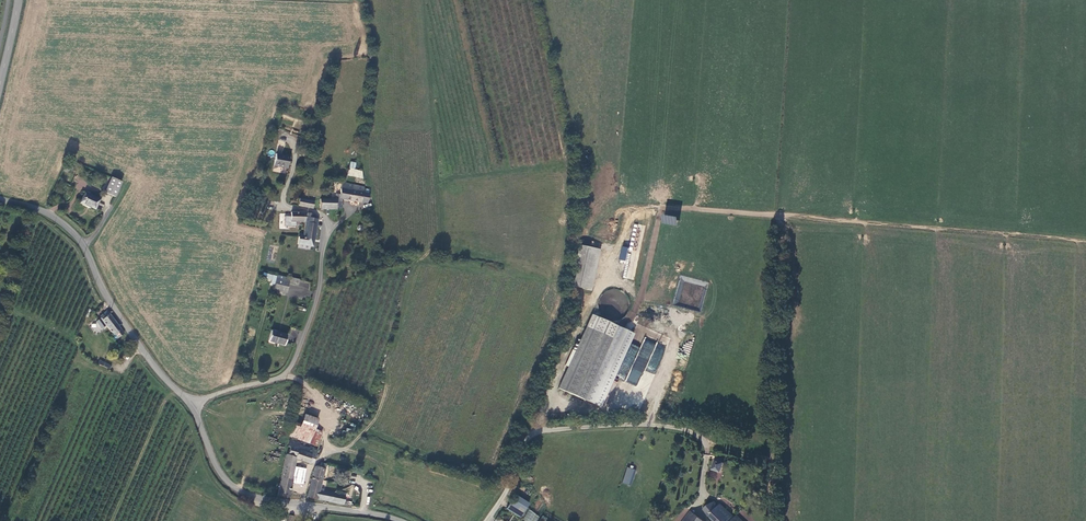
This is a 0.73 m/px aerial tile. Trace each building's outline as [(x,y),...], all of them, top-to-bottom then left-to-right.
[(289,156),(275,154),(273,166),(287,168),(289,156)] [(347,175),(362,178),(362,170),(348,168),(347,175)] [(114,197),(121,181),(111,177),(104,192),(114,197)] [(341,199),(366,203),(369,194),(364,193),(364,187),(341,183),(340,194),(337,194),(335,198),(341,199)] [(99,198),(84,192),(80,202),(94,209),(99,198)] [(313,201),(299,198),(298,205),(311,208),(313,201)] [(320,208),(335,208),(335,199),(320,199),(320,208)] [(305,213),(291,212),(291,216),(291,221),(296,221),(304,222),(305,213)] [(311,217),(312,213),(308,213),(305,224),(303,234),(303,237),(302,243),(307,244),(312,245),(318,219),(311,217)] [(661,215),(661,225),(676,225),(676,216),(661,215)] [(291,221),(291,216),(284,216),(284,226),(295,226),(296,221),(291,221)] [(581,244),(572,284),(588,288),(597,247),(581,244)] [(618,259),(625,261),(628,248),(622,246),(618,259)] [(276,274),(272,289),(284,292),(287,281),(297,284),(298,278),(276,274)] [(117,337),(124,332),(109,313),(108,314),(107,312),(104,314),(105,316),(102,319),(113,334),(114,333),(117,337)] [(619,339),(588,324),(560,387),(590,401),(619,339)] [(287,334),(271,330),(268,341),(283,345),(287,334)] [(109,369),(111,365),(99,360),(98,363),(109,369)] [(304,415),(301,425),(314,429),(317,419),(304,415)] [(300,427),(293,425),(289,436),(291,437),(317,445),(320,434),(314,432),(314,429),(301,425),(300,427)] [(300,442),(290,438),(287,447),(290,447),(287,455),(285,455),(277,495),(287,497),(292,479),(290,479),(294,459),(307,463),(311,463),(313,462),(317,449),(309,446),(308,447),(301,445),(300,444),(300,442)] [(721,473),(724,464),(722,463),(724,460),(723,458),(722,457),(720,457),(718,457),(717,461),(716,460),(712,470),(721,473)] [(323,475),(324,469),(316,467),(314,466),(313,471),(306,497),(342,503),(344,495),(329,492),(329,493),(318,490),(322,474),(323,475)] [(632,485),(635,469),(626,467),(623,483),(632,485)] [(522,517),(530,502),(515,494),(507,509),(522,517)] [(714,520),(743,520),(736,515),(734,518),(720,504),(717,507),(713,502),(704,510),(710,518),(714,520)] [(540,515),(528,510),(523,520),(524,520),(537,520),(540,515)] [(691,512),(684,520),(703,520),(691,512)]
